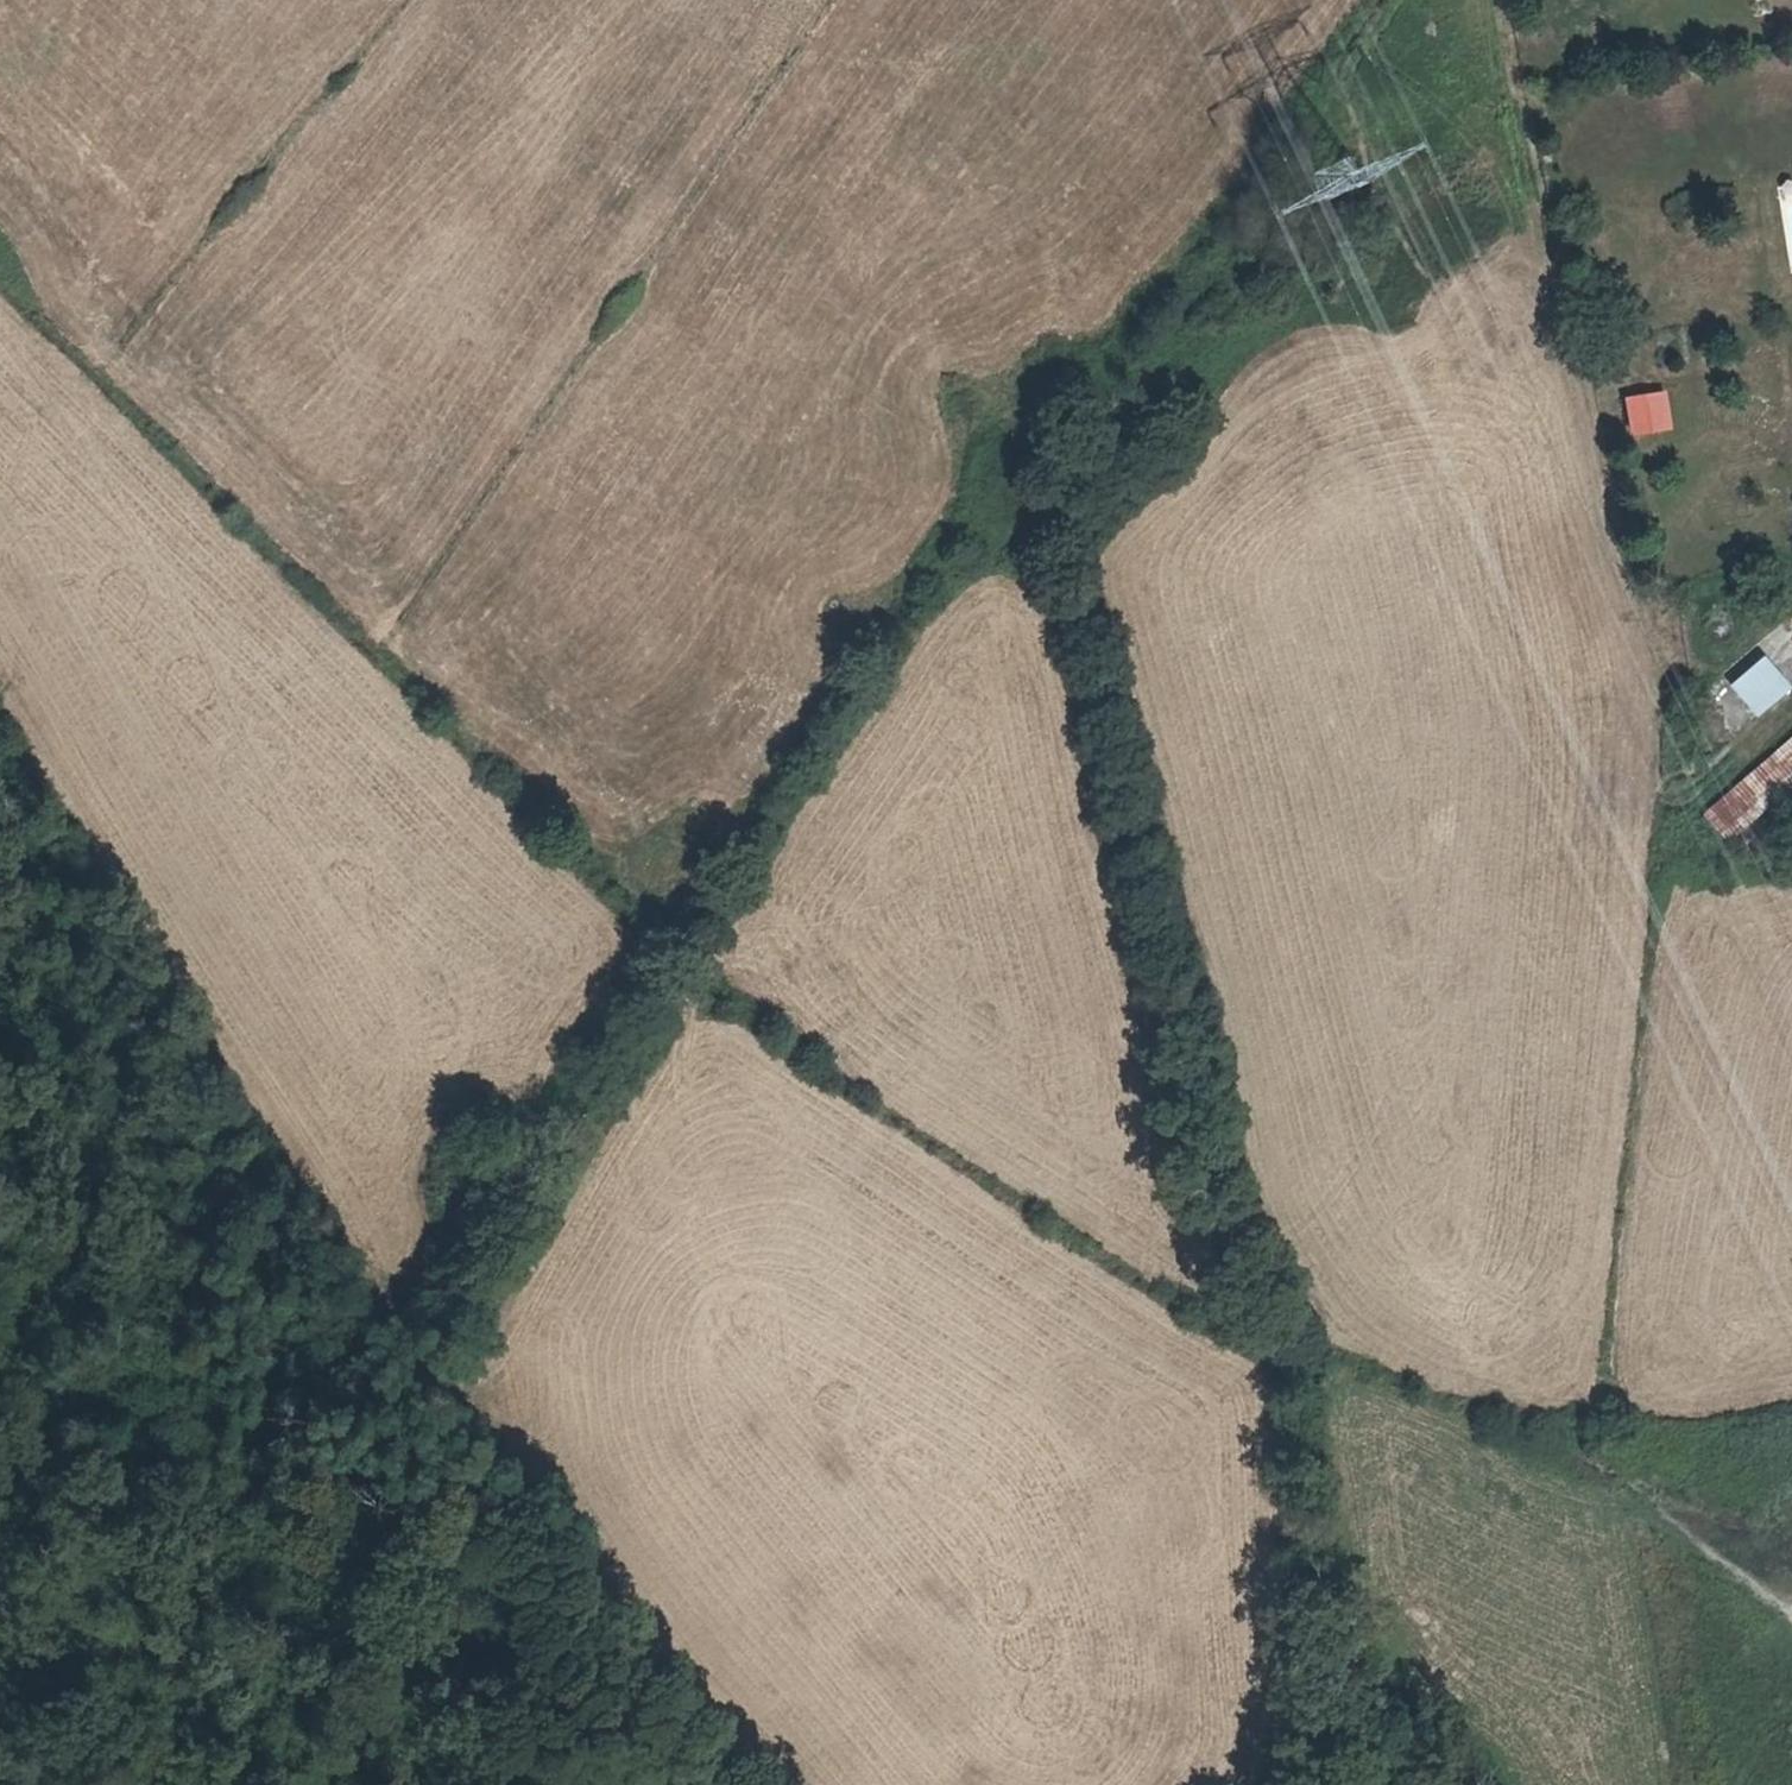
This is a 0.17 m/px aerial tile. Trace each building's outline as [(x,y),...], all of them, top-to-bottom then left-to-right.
[(1632,436),(1672,431),(1667,389),(1627,394),(1632,436)] [(1728,683),(1759,716),(1791,685),(1791,682),(1763,651),(1728,683)]
